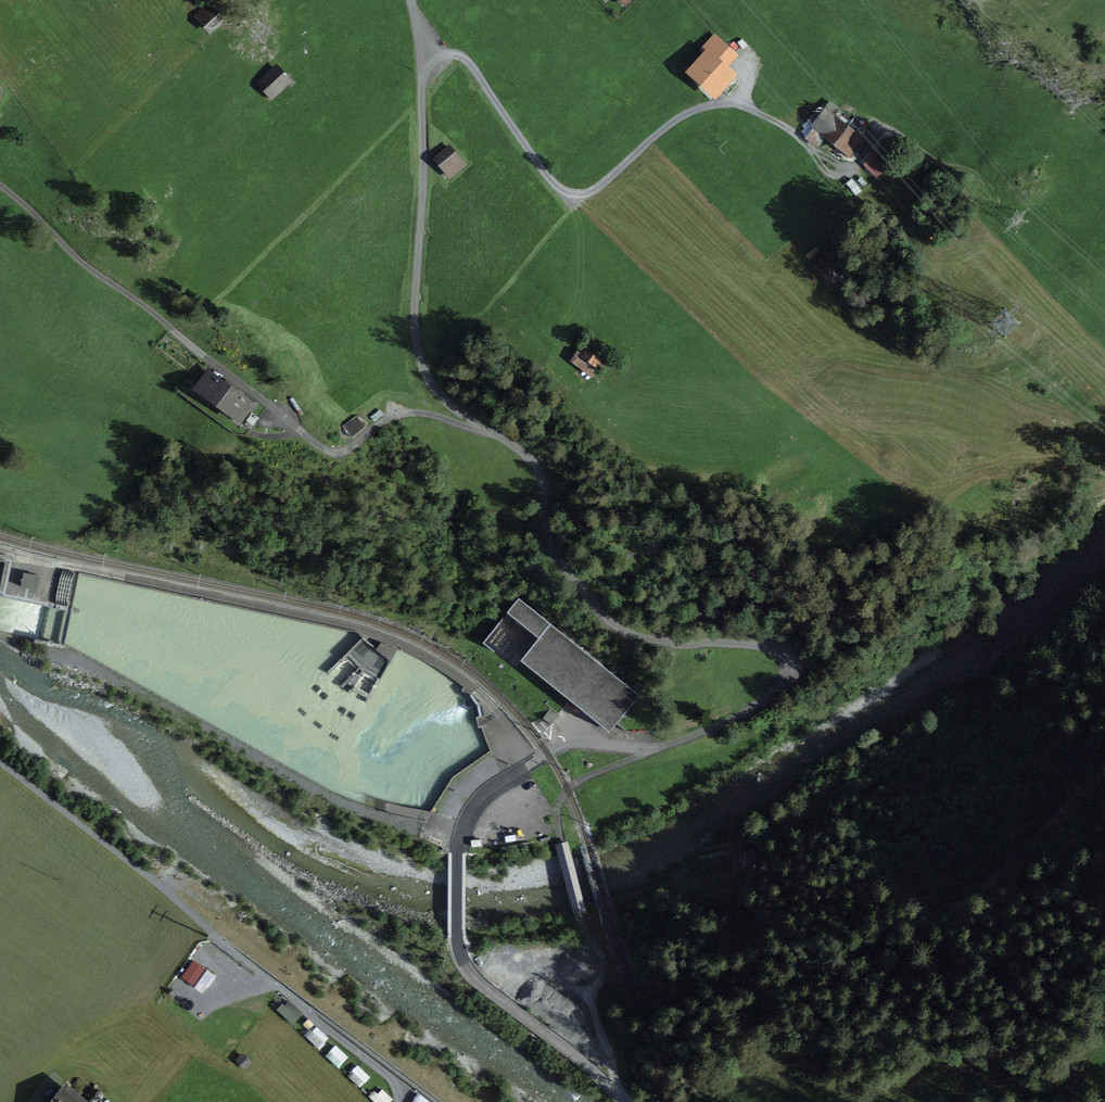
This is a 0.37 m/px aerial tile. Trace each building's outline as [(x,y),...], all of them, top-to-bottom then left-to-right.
[(201,20),(212,32),(225,21),(214,9),(209,13),(204,7),(194,16),(199,22),(201,20)] [(687,100),(702,85),(680,63),(664,78),(687,100)] [(702,77),(712,85),(721,75),(711,66),(702,77)] [(259,82),(272,96),(288,82),(275,67),(259,82)] [(863,141),(850,131),(854,126),(841,116),(840,116),(840,117),(839,117),(838,117),(837,117),(836,117),(835,117),(835,116),(834,116),(834,115),(834,114),(833,114),(833,113),(831,116),(826,112),(819,120),(819,119),(818,120),(818,121),(817,122),(814,126),(851,156),(863,141)] [(873,153),(875,155),(864,166),(876,177),(887,165),(885,164),(896,152),(884,141),(873,153)] [(449,146),(435,158),(450,177),(464,165),(449,146)] [(589,336),(578,351),(600,367),(611,352),(589,336)] [(197,388),(218,404),(233,384),(228,380),(225,385),(209,373),(197,388)] [(238,388),(233,384),(218,404),(239,420),(251,404),(235,392),(238,388)] [(115,417),(126,424),(134,410),(123,403),(115,417)] [(346,427),(352,434),(363,426),(357,419),(346,427)] [(23,573),(21,586),(37,590),(39,576),(23,573)] [(520,659),(609,730),(638,694),(519,598),(508,610),(538,635),(520,659)] [(381,643),(376,649),(391,661),(397,649),(381,643)] [(243,1055),(238,1060),(245,1067),(250,1062),(243,1055)] [(66,1090),(56,1101),(81,1101),(66,1090)]
